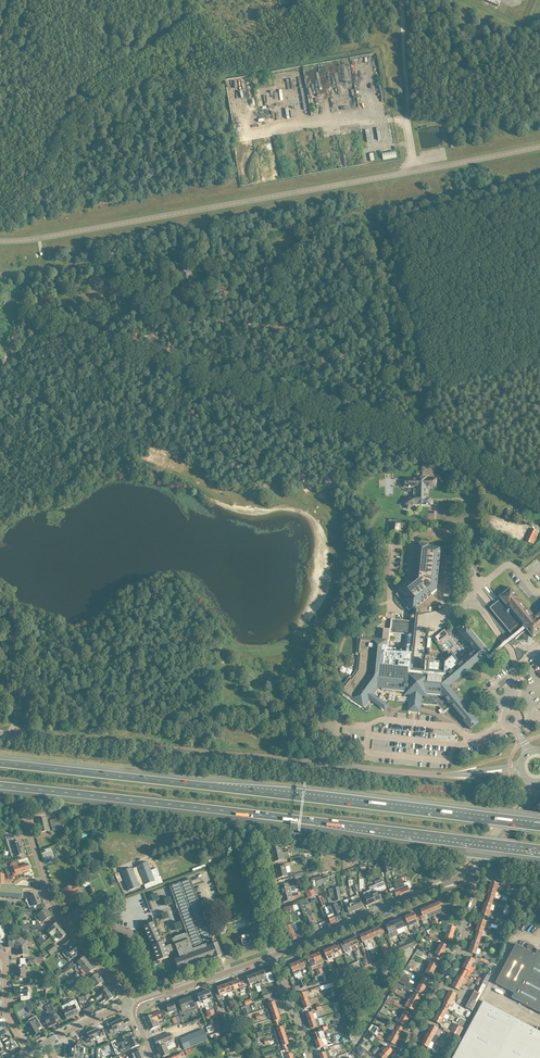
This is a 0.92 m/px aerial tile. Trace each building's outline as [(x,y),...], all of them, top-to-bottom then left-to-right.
[(397,158),(396,153),(395,150),(382,152),(383,160),(397,158)] [(188,273),(188,270),(187,266),(180,268),(184,287),(190,286),(189,282),(192,282),(191,273),(188,273)] [(404,501),(405,504),(408,509),(416,504),(417,504),(417,505),(427,505),(428,505),(431,505),(431,500),(427,500),(427,493),(428,493),(428,490),(427,490),(427,486),(436,487),(436,479),(427,479),(427,477),(417,477),(417,479),(404,478),(404,481),(402,481),(402,485),(404,485),(404,487),(414,487),(414,496),(404,501)] [(394,522),(393,533),(404,534),(405,523),(394,522)] [(534,545),(538,535),(536,535),(537,532),(531,529),(526,541),(534,545)] [(435,587),(439,551),(426,550),(426,545),(429,545),(429,547),(439,548),(440,547),(443,547),(444,546),(431,545),(431,543),(420,541),(419,547),(416,581),(415,581),(414,580),(404,589),(403,587),(399,590),(400,592),(396,595),(409,610),(411,609),(412,608),(414,606),(430,593),(431,595),(437,590),(437,587),(435,587)] [(516,639),(523,633),(524,635),(524,636),(528,637),(528,635),(525,631),(528,629),(531,632),(529,633),(533,638),(537,634),(535,632),(539,629),(539,631),(539,613),(535,617),(535,616),(533,618),(519,601),(521,599),(517,595),(515,597),(512,593),(514,592),(511,588),(507,591),(508,593),(505,596),(503,594),(499,597),(501,599),(490,608),(513,636),(515,638),(516,639)] [(342,690),(341,691),(369,712),(381,695),(424,699),(423,704),(439,706),(440,706),(441,708),(440,710),(443,714),(449,709),(451,706),(453,705),(472,728),(470,729),(471,729),(479,722),(478,723),(449,689),(451,688),(451,684),(482,659),(486,656),(489,660),(508,644),(515,638),(513,636),(506,642),(490,655),(488,654),(489,653),(467,626),(459,632),(476,652),(473,655),(471,653),(460,663),(450,651),(445,656),(447,659),(444,662),(424,659),(423,669),(413,668),(409,668),(411,653),(413,654),(416,622),(417,619),(415,619),(410,619),(410,621),(391,620),(390,630),(384,630),(383,641),(373,640),(360,638),(359,638),(358,654),(360,654),(358,670),(352,679),(350,678),(344,687),(342,690)] [(444,630),(436,636),(440,641),(448,634),(444,630)] [(333,632),(330,640),(336,642),(339,635),(333,632)] [(389,708),(373,695),(369,701),(385,713),(389,708)] [(421,712),(422,697),(410,696),(408,710),(408,713),(410,713),(419,714),(421,714),(421,712)] [(40,829),(41,832),(48,831),(45,818),(38,819),(40,829),(39,829),(40,830),(40,829)] [(50,820),(53,831),(61,829),(58,818),(50,820)] [(20,841),(15,843),(11,844),(15,857),(24,854),(20,841)] [(281,847),(272,849),(272,850),(271,850),(272,852),(273,852),(273,856),(289,852),(288,849),(282,850),(281,847)] [(51,849),(42,851),(43,860),(53,858),(51,849)] [(289,852),(273,856),(274,859),(273,859),(274,862),(275,862),(275,863),(284,861),(283,857),(290,855),(289,852)] [(10,865),(13,874),(13,875),(16,876),(18,876),(18,873),(29,869),(27,864),(18,866),(17,861),(11,863),(10,865)] [(154,879),(151,871),(147,862),(137,866),(137,867),(132,869),(132,868),(121,872),(128,891),(139,887),(138,886),(144,884),(144,885),(146,889),(163,883),(160,876),(154,879)] [(276,869),(279,878),(283,877),(284,880),(293,878),(292,872),(287,873),(286,867),(276,869)] [(313,875),(312,871),(294,874),(295,881),(305,879),(305,877),(313,875)] [(395,891),(397,896),(410,891),(409,888),(411,888),(409,882),(404,884),(403,881),(402,878),(394,881),(395,884),(397,890),(395,891)] [(190,879),(169,886),(181,918),(202,911),(190,879)] [(376,893),(372,895),(375,902),(382,899),(379,892),(386,888),(383,881),(376,885),(377,887),(374,889),(376,893)] [(492,882),(490,889),(496,891),(499,884),(492,882)] [(73,885),(67,888),(62,890),(64,894),(65,894),(67,897),(66,898),(68,903),(71,902),(72,902),(78,899),(76,893),(80,891),(77,884),(73,886),(73,885)] [(0,885),(0,896),(22,898),(23,888),(4,886),(0,885)] [(282,892),(282,896),(298,892),(297,889),(291,891),(290,887),(281,889),(281,890),(280,890),(281,893),(282,892)] [(339,887),(333,888),(333,889),(335,897),(336,901),(341,900),(340,895),(339,888),(339,887)] [(496,891),(490,889),(488,894),(489,894),(488,898),(493,899),(494,896),(495,896),(496,891)] [(315,895),(313,890),(305,891),(308,898),(310,897),(315,895)] [(298,892),(282,896),(283,900),(282,900),(283,902),(284,902),(284,903),(289,902),(293,901),(293,899),(293,897),(296,896),(298,896),(299,896),(298,892)] [(375,902),(372,895),(369,896),(367,892),(363,893),(368,905),(375,902)] [(26,899),(27,902),(30,908),(41,903),(39,900),(40,900),(40,899),(39,899),(37,894),(26,899)] [(357,901),(353,903),(356,910),(363,907),(361,902),(358,895),(355,897),(357,901)] [(95,899),(93,896),(86,900),(89,904),(95,899)] [(321,896),(317,898),(321,908),(326,906),(321,896)] [(485,903),(484,908),(490,910),(492,905),(491,905),(492,901),(488,899),(486,903),(485,903)] [(356,910),(353,903),(350,904),(348,900),(344,901),(347,908),(349,913),(356,910)] [(439,902),(434,904),(438,913),(441,912),(441,914),(444,912),(442,908),(439,902)] [(304,912),(307,918),(313,932),(318,930),(315,922),(315,923),(312,916),(310,917),(304,903),(301,904),(303,909),(304,912)] [(330,907),(331,909),(332,911),(333,914),(336,922),(342,920),(339,912),(340,912),(337,904),(330,907)] [(434,904),(430,906),(434,915),(438,913),(434,904)] [(82,912),(79,909),(72,914),(78,923),(85,917),(94,911),(91,906),(82,912)] [(430,906),(425,908),(428,914),(429,917),(434,915),(430,906)] [(428,914),(425,908),(420,910),(422,914),(420,915),(421,919),(425,918),(424,916),(428,914)] [(490,910),(484,908),(481,915),(487,916),(488,917),(490,910)] [(34,917),(37,921),(36,922),(36,925),(44,925),(44,923),(43,922),(46,920),(51,916),(50,916),(50,915),(49,913),(48,913),(45,909),(37,915),(34,917)] [(333,914),(332,911),(331,909),(326,911),(328,917),(331,924),(336,922),(333,914)] [(186,934),(179,936),(183,946),(190,943),(192,949),(208,944),(206,937),(211,936),(202,911),(181,918),(186,934)] [(445,921),(448,922),(449,922),(448,919),(450,918),(448,912),(442,914),(445,921)] [(414,913),(410,915),(414,924),(417,922),(417,921),(420,920),(419,916),(416,917),(414,913)] [(414,924),(410,915),(405,917),(407,923),(408,923),(409,926),(410,926),(410,927),(414,926),(414,924)] [(254,922),(255,921),(254,916),(247,919),(248,919),(251,925),(252,926),(250,927),(251,931),(245,934),(246,936),(241,938),(237,940),(237,941),(239,945),(240,946),(243,945),(256,941),(257,940),(257,941),(262,940),(258,929),(260,928),(258,923),(255,924),(254,922)] [(398,920),(393,922),(397,931),(398,933),(404,931),(404,933),(408,931),(406,926),(405,927),(403,923),(401,918),(401,919),(398,920)] [(480,919),(478,926),(485,929),(487,921),(485,921),(480,919)] [(397,931),(393,922),(389,923),(389,924),(386,926),(386,925),(385,925),(388,930),(387,930),(389,934),(388,934),(390,939),(393,937),(391,933),(397,931)] [(52,937),(55,934),(61,929),(56,923),(51,928),(47,931),(52,937)] [(152,947),(163,943),(165,942),(166,940),(165,939),(164,938),(160,939),(153,923),(143,927),(152,946),(152,947)] [(292,941),(297,939),(297,938),(302,936),(300,931),(298,930),(295,932),(293,928),(291,925),(286,927),(292,941)] [(445,925),(443,931),(445,932),(447,932),(454,935),(456,928),(451,926),(449,925),(449,926),(447,925),(445,925)] [(485,929),(478,926),(476,931),(477,932),(476,935),(481,937),(483,934),(485,929)] [(379,928),(373,930),(375,937),(381,934),(384,932),(382,927),(379,929),(379,928)] [(55,934),(58,937),(54,940),(56,942),(60,939),(60,940),(66,935),(61,929),(55,934)] [(373,930),(367,933),(370,939),(375,937),(373,930)] [(454,935),(447,932),(445,939),(451,942),(454,935)] [(370,939),(367,933),(360,936),(363,942),(366,941),(368,945),(367,946),(368,947),(367,947),(369,950),(369,951),(371,950),(372,953),(375,952),(373,947),(372,944),(371,944),(369,939),(370,939)] [(17,949),(17,956),(28,955),(27,944),(19,936),(8,937),(8,947),(15,947),(15,946),(18,948),(17,949)] [(174,960),(178,970),(212,957),(213,959),(222,956),(217,943),(214,944),(211,936),(206,937),(208,944),(192,949),(190,943),(183,946),(179,936),(172,939),(173,944),(164,947),(166,953),(176,950),(180,959),(174,960)] [(37,941),(41,946),(45,941),(41,937),(37,941)] [(356,937),(349,940),(352,947),(359,944),(356,937)] [(473,940),(472,945),(478,947),(480,942),(481,939),(475,937),(474,940),(473,940)] [(341,945),(343,950),(344,952),(345,952),(346,954),(354,951),(352,947),(349,940),(344,942),(344,943),(341,945)] [(415,946),(412,940),(406,942),(409,948),(415,946)] [(168,958),(166,953),(164,947),(163,943),(152,947),(157,962),(158,963),(159,964),(161,963),(162,962),(161,960),(168,958)] [(442,943),(438,950),(444,953),(448,946),(442,943)] [(47,950),(49,953),(56,947),(54,944),(47,950)] [(496,983),(515,993),(512,998),(539,1013),(539,951),(535,948),(534,947),(530,944),(529,945),(527,948),(527,949),(528,949),(527,950),(516,944),(496,983)] [(336,946),(331,948),(334,957),(334,958),(340,956),(339,954),(343,953),(339,945),(336,947),(336,946)] [(395,954),(401,951),(399,945),(393,948),(395,954)] [(478,947),(472,945),(469,952),(476,955),(478,947)] [(62,952),(66,958),(69,961),(77,955),(76,954),(78,952),(76,949),(77,948),(75,946),(74,947),(73,946),(71,948),(70,948),(67,951),(66,949),(62,952)] [(334,957),(331,948),(324,951),(328,961),(328,960),(334,957)] [(383,952),(384,955),(385,958),(394,954),(392,948),(383,952)] [(428,955),(417,950),(416,953),(420,955),(427,958),(430,959),(431,957),(428,955)] [(444,953),(438,950),(436,954),(434,958),(439,960),(441,957),(442,958),(444,953)] [(368,960),(370,964),(373,962),(369,952),(367,953),(365,951),(363,952),(364,956),(366,955),(368,960)] [(320,953),(313,955),(316,962),(317,965),(324,962),(322,958),(320,953)] [(316,962),(313,955),(307,958),(312,970),(319,968),(317,965),(316,962)] [(82,969),(89,963),(88,963),(89,962),(87,959),(86,960),(84,957),(74,965),(76,968),(79,965),(82,968),(82,969)] [(469,957),(465,963),(474,968),(476,964),(473,963),(475,960),(469,957)] [(432,962),(429,967),(435,970),(438,965),(437,965),(438,962),(434,959),(432,962)] [(303,960),(297,962),(300,969),(306,967),(303,960)] [(300,969),(297,962),(290,965),(293,972),(295,977),(296,977),(299,977),(300,980),(304,979),(303,976),(300,969)] [(93,969),(89,963),(82,969),(84,972),(81,974),(83,977),(87,974),(93,969)] [(474,968),(465,963),(463,968),(464,968),(462,972),(467,974),(468,971),(472,973),(475,969),(474,968)] [(15,980),(16,980),(16,981),(25,981),(25,965),(16,966),(16,975),(15,975),(15,980)] [(429,967),(426,965),(424,969),(425,970),(424,973),(432,977),(435,970),(429,967)] [(65,974),(71,969),(68,966),(62,971),(64,973),(65,974)] [(347,974),(345,968),(344,966),(339,968),(342,976),(347,974)] [(322,968),(319,969),(321,973),(324,981),(326,981),(327,980),(323,972),(322,968)] [(64,973),(62,971),(60,969),(56,972),(57,974),(55,976),(57,979),(64,973)] [(264,970),(255,974),(259,984),(262,983),(262,980),(267,978),(269,982),(274,980),(271,972),(266,974),(264,970)] [(459,976),(456,980),(465,985),(466,986),(468,981),(464,979),(466,975),(461,973),(459,976)] [(90,984),(93,988),(95,987),(103,982),(103,981),(102,982),(100,979),(101,979),(100,978),(97,974),(92,977),(90,979),(92,983),(90,984)] [(259,984),(255,974),(247,977),(247,978),(248,980),(250,985),(255,983),(256,985),(259,984)] [(408,977),(403,974),(398,982),(401,984),(403,981),(405,981),(408,977)] [(484,974),(480,982),(486,985),(490,977),(484,974)] [(422,980),(420,983),(420,984),(426,987),(429,980),(421,976),(420,979),(422,980)] [(304,980),(304,979),(300,980),(298,981),(300,985),(300,987),(301,987),(301,988),(301,989),(305,987),(306,987),(307,986),(304,980)] [(232,982),(235,990),(236,994),(246,991),(245,988),(246,988),(246,987),(244,982),(241,983),(239,980),(232,982)] [(465,985),(456,980),(452,987),(459,990),(460,988),(463,989),(465,985)] [(53,982),(46,983),(46,990),(54,990),(53,982)] [(232,982),(225,985),(228,993),(229,997),(234,995),(232,992),(235,990),(232,982)] [(420,984),(420,983),(417,982),(415,987),(418,988),(416,992),(421,995),(423,991),(423,992),(426,987),(420,984)] [(478,985),(475,991),(481,994),(486,985),(480,982),(478,985)] [(392,991),(394,992),(395,993),(397,989),(402,991),(403,989),(405,990),(407,988),(397,983),(392,991)] [(228,993),(225,985),(217,987),(219,991),(215,993),(218,1000),(224,997),(223,995),(228,993)] [(16,997),(21,997),(21,1001),(23,1001),(30,999),(30,992),(27,993),(27,987),(16,988),(16,989),(15,989),(15,993),(16,993),(16,997)] [(94,997),(97,1002),(110,993),(106,988),(94,997)] [(206,991),(204,992),(208,1005),(210,1011),(212,1016),(215,1015),(210,999),(213,998),(210,990),(209,990),(208,990),(207,991),(206,991)] [(470,997),(470,998),(477,1002),(481,994),(474,990),(470,997)] [(450,991),(447,997),(453,1001),(457,994),(450,991)] [(208,1005),(204,992),(201,993),(200,993),(199,994),(198,994),(198,995),(200,1002),(201,1005),(204,1004),(209,1017),(212,1016),(210,1011),(208,1005)] [(300,994),(302,1002),(308,1000),(306,992),(300,994)] [(110,993),(97,1002),(101,1006),(113,997),(110,993)] [(411,995),(408,1000),(417,1004),(421,996),(415,993),(414,996),(411,995)] [(192,997),(185,999),(190,1012),(199,1008),(197,1002),(194,1003),(192,997)] [(453,1001),(447,997),(444,1002),(445,1003),(443,1006),(449,1009),(450,1005),(453,1007),(456,1002),(453,1001)] [(63,1010),(64,1014),(67,1019),(67,1018),(74,1014),(75,1015),(78,1013),(76,1008),(74,1005),(76,1004),(72,998),(68,1000),(70,1007),(63,1010)] [(473,1008),(477,1002),(470,998),(469,1000),(468,1002),(465,1007),(472,1011),(473,1008)] [(190,1012),(185,999),(179,1001),(182,1008),(178,1009),(181,1015),(190,1012)] [(266,1004),(268,1009),(276,1006),(275,1002),(272,1003),(271,1000),(272,1000),(271,999),(268,1001),(269,1003),(266,1004)] [(25,1003),(15,1006),(17,1012),(26,1007),(29,1013),(34,1010),(30,1000),(25,1003)] [(308,1000),(302,1002),(305,1009),(311,1007),(308,1000)] [(417,1004),(408,1000),(409,1000),(406,1006),(403,1004),(401,1008),(407,1011),(408,1008),(413,1011),(417,1004)] [(464,1038),(502,1057),(539,1057),(539,1032),(484,1001),(464,1038)] [(167,1006),(168,1008),(164,1009),(166,1014),(174,1011),(176,1015),(178,1014),(176,1008),(175,1003),(167,1006)] [(54,1024),(55,1024),(56,1024),(55,1021),(59,1019),(52,1004),(45,1007),(48,1012),(50,1016),(44,1019),(42,1020),(44,1025),(46,1024),(48,1028),(53,1025),(54,1024)] [(440,1010),(438,1014),(444,1018),(446,1013),(448,1010),(443,1007),(441,1010),(440,1010)] [(380,1012),(386,1015),(387,1014),(393,1017),(394,1016),(394,1015),(395,1014),(388,1011),(382,1008),(380,1012)] [(457,1013),(466,1018),(467,1014),(459,1010),(457,1013)] [(146,1018),(145,1018),(146,1018),(151,1030),(156,1028),(159,1026),(156,1020),(164,1017),(161,1011),(146,1018)] [(405,1011),(402,1018),(408,1021),(411,1015),(405,1011)] [(306,1014),(309,1022),(318,1019),(318,1018),(318,1019),(316,1013),(313,1014),(312,1012),(306,1014)] [(467,1019),(453,1012),(452,1014),(460,1019),(460,1018),(466,1021),(467,1019)] [(444,1018),(438,1014),(434,1021),(440,1024),(441,1024),(445,1024),(447,1019),(444,1018)] [(28,1030),(32,1037),(40,1032),(38,1029),(42,1027),(36,1016),(29,1020),(30,1023),(26,1026),(25,1027),(27,1030),(28,1030)] [(121,1019),(115,1021),(120,1030),(128,1027),(128,1026),(131,1025),(127,1017),(128,1018),(122,1021),(121,1019)] [(408,1021),(402,1018),(399,1023),(398,1026),(402,1029),(404,1026),(405,1026),(408,1021)] [(318,1019),(309,1022),(311,1029),(320,1026),(318,1019)] [(460,1019),(457,1025),(462,1028),(462,1027),(465,1022),(463,1020),(462,1020),(460,1019)] [(120,1030),(115,1021),(110,1024),(111,1026),(108,1028),(107,1026),(110,1031),(111,1034),(114,1032),(114,1033),(120,1030)] [(374,1033),(375,1034),(376,1033),(376,1032),(377,1032),(377,1031),(379,1028),(376,1026),(374,1025),(372,1024),(369,1030),(371,1031),(372,1032),(373,1033),(374,1033)] [(455,1024),(451,1031),(450,1032),(455,1035),(459,1037),(464,1028),(462,1027),(462,1028),(457,1025),(455,1024)] [(274,1032),(275,1034),(285,1031),(283,1027),(280,1028),(279,1025),(276,1026),(278,1031),(274,1032)] [(432,1025),(429,1031),(435,1035),(439,1037),(443,1031),(437,1028),(432,1025)] [(395,1030),(392,1035),(398,1038),(401,1034),(400,1033),(402,1030),(397,1027),(395,1030)] [(98,1028),(92,1031),(97,1040),(102,1038),(101,1037),(105,1035),(101,1028),(102,1029),(99,1031),(98,1028)] [(448,1029),(446,1032),(448,1032),(446,1036),(452,1040),(455,1035),(450,1032),(451,1031),(448,1029)] [(181,1039),(183,1044),(185,1050),(208,1040),(204,1030),(181,1039)] [(97,1040),(92,1031),(87,1034),(88,1036),(85,1037),(84,1036),(87,1043),(91,1042),(91,1043),(97,1040)] [(313,1034),(315,1041),(324,1039),(326,1038),(323,1031),(318,1032),(313,1034)] [(374,1034),(372,1033),(371,1033),(369,1031),(365,1036),(370,1040),(374,1034)] [(429,1031),(425,1038),(431,1041),(435,1035),(429,1031)] [(158,1048),(162,1057),(164,1057),(165,1057),(170,1054),(167,1048),(168,1048),(167,1046),(174,1043),(170,1033),(155,1040),(157,1046),(159,1045),(160,1048),(158,1048)] [(398,1038),(392,1035),(389,1042),(395,1045),(398,1038)] [(11,1038),(10,1036),(5,1039),(4,1038),(3,1038),(2,1037),(1,1038),(0,1038),(0,1052),(4,1050),(5,1052),(9,1049),(10,1050),(16,1046),(16,1045),(17,1045),(14,1041),(14,1042),(11,1038)] [(136,1037),(131,1039),(125,1042),(124,1039),(116,1042),(115,1041),(111,1042),(116,1055),(140,1045),(136,1037)] [(425,1038),(422,1044),(426,1047),(431,1049),(434,1043),(431,1041),(425,1038)] [(464,1038),(453,1057),(502,1057),(464,1038)] [(324,1039),(315,1041),(318,1049),(324,1047),(324,1046),(327,1045),(324,1039)] [(287,1040),(278,1043),(279,1045),(282,1044),(284,1049),(287,1048),(286,1045),(289,1044),(287,1040)] [(71,1046),(70,1052),(80,1053),(83,1054),(84,1049),(81,1048),(81,1047),(80,1047),(80,1044),(72,1043),(73,1043),(73,1046),(71,1046)] [(357,1049),(359,1053),(362,1056),(366,1050),(360,1045),(357,1049)] [(371,1051),(375,1055),(380,1049),(376,1046),(371,1051)] [(388,1046),(383,1052),(388,1057),(393,1051),(388,1046)] [(444,1048),(440,1055),(445,1057),(449,1050),(444,1048)] [(287,1057),(293,1057),(292,1053),(289,1054),(287,1049),(284,1050),(287,1057)]
